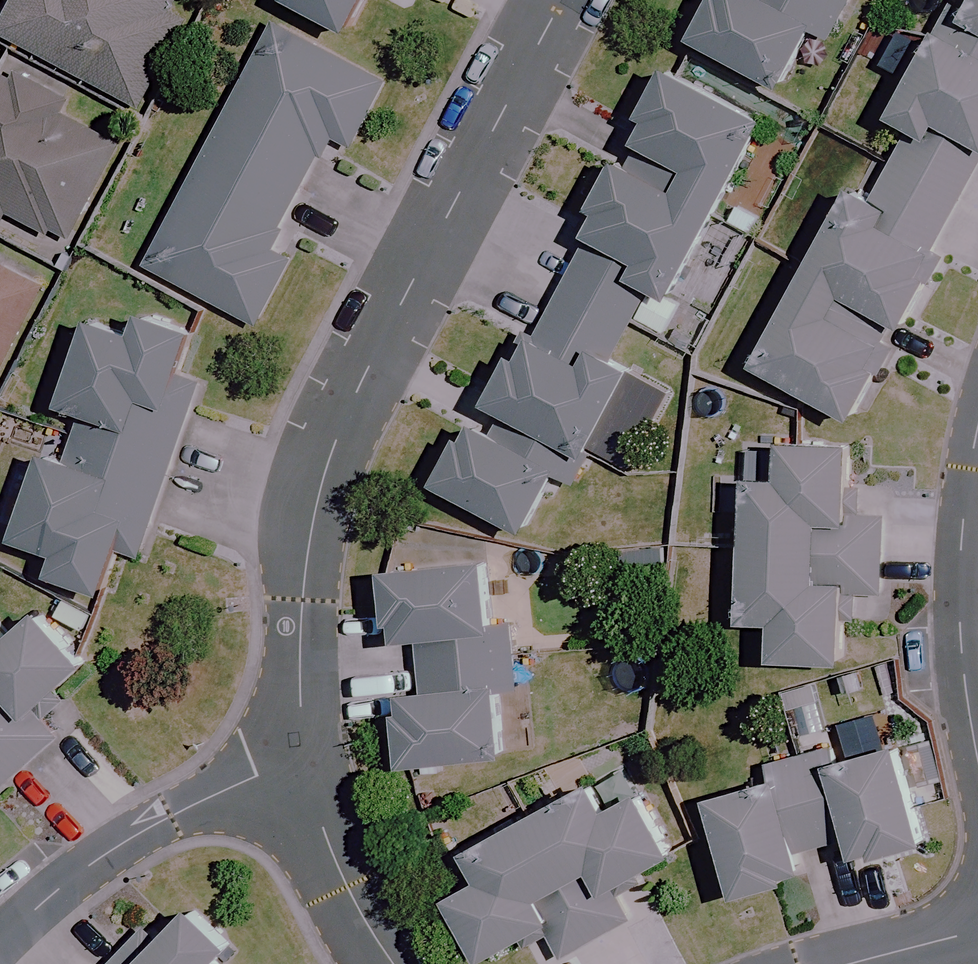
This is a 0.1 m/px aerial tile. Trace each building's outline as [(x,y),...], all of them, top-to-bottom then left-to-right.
[(0,27),(0,36),(138,108),(179,30),(164,22),(175,0),(14,0),(0,27)] [(362,25),(375,0),(313,0),(362,25)] [(702,32),(792,82),(821,30),(832,36),(852,0),(720,0),(702,32)] [(763,364),(864,420),(957,251),(939,242),(977,172),(977,13),(962,4),(903,111),(924,122),(885,192),(864,181),(763,364)] [(282,23),(156,264),(264,320),(298,255),(279,246),(336,135),(355,145),(390,79),(282,23)] [(678,290),(775,115),(679,62),(650,113),(661,119),(638,161),(627,155),(601,203),(610,208),(541,332),(532,327),(447,482),(534,530),(566,471),(575,477),(637,364),(618,354),(659,280),(678,290)] [(15,77),(0,69),(0,219),(4,211),(63,243),(122,136),(69,106),(73,98),(19,69),(15,77)] [(38,291),(0,272),(0,366),(38,291)] [(66,566),(118,583),(129,548),(144,553),(204,371),(193,368),(206,326),(153,309),(146,330),(102,315),(73,402),(87,406),(73,450),(59,445),(30,534),(73,548),(66,566)] [(859,510),(861,438),(791,436),(790,474),(757,473),(752,616),(784,617),(783,658),(854,660),(856,588),(887,589),(890,511),(859,510)] [(669,547),(629,551),(631,576),(672,573),(669,547)] [(504,624),(498,556),(398,565),(404,640),(425,638),(429,685),(409,687),(415,758),(515,749),(510,686),(525,685),(519,623),(504,624)] [(6,786),(65,733),(42,707),(93,662),(48,611),(20,636),(0,614),(0,779),(6,786)] [(777,778),(717,795),(744,892),(819,871),(812,847),(864,833),(871,856),(937,838),(909,741),(841,760),(836,743),(772,762),(777,778)] [(494,880),(456,900),(489,960),(554,925),(569,952),(636,916),(622,890),(685,856),(650,792),(618,809),(603,782),(478,850),(494,880)] [(241,947),(198,906),(165,940),(148,923),(108,963),(258,963),(241,947)]
